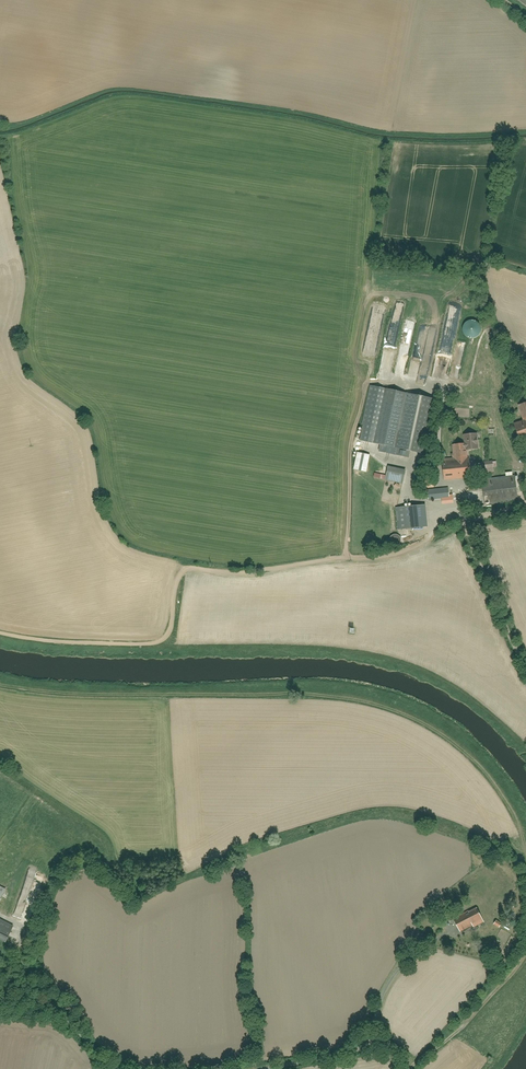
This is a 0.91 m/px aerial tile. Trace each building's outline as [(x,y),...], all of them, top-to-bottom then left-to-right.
[(463,330),(464,333),(467,335),(469,336),(473,337),(476,336),(478,334),(480,331),(481,329),(481,326),(480,323),(478,321),(475,319),(473,318),(470,318),(467,319),(464,321),(463,324),(462,327),(463,330)] [(437,399),(372,386),(361,441),(426,454),(437,399)] [(446,480),(474,478),(472,457),(469,457),(469,451),(483,450),(482,432),(466,433),(466,443),(455,443),(456,459),(445,460),(446,480)] [(389,468),(387,480),(404,484),(407,471),(389,468)] [(517,473),(483,477),(487,505),(521,500),(517,473)] [(420,491),(421,500),(451,498),(450,488),(420,491)] [(429,505),(399,509),(402,532),(432,528),(429,505)] [(392,538),(391,542),(394,546),(398,547),(402,546),(403,542),(402,538),(398,535),(395,536),(392,538)] [(8,889),(0,885),(0,906),(8,889)] [(455,920),(461,932),(484,920),(477,908),(455,920)] [(7,944),(16,927),(0,919),(0,940),(7,944)]
